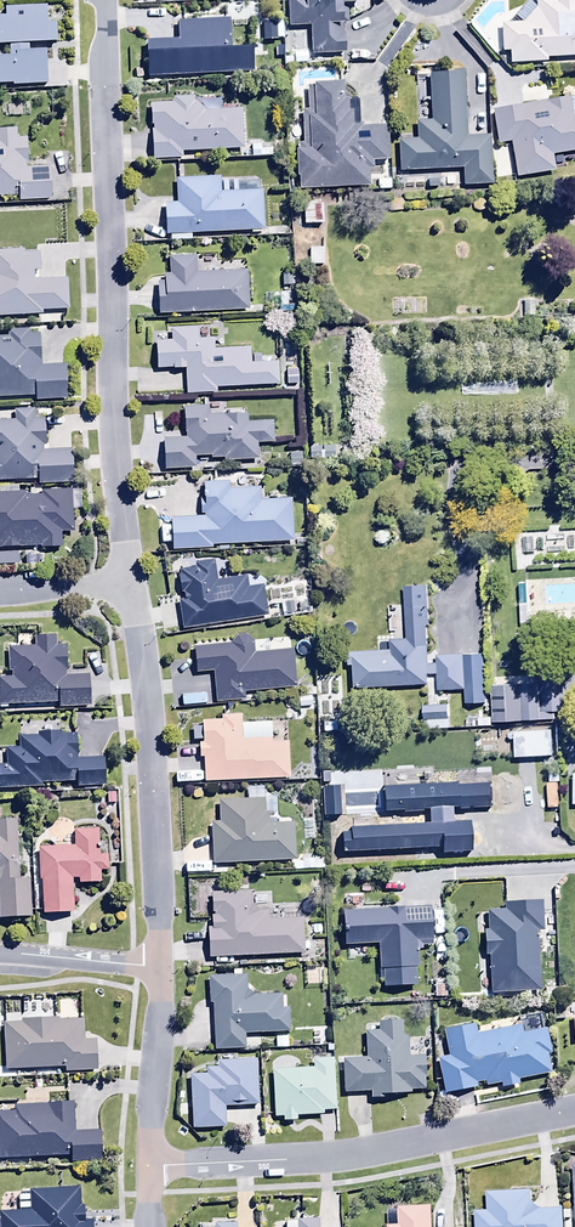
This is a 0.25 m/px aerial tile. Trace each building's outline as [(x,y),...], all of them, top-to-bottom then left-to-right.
[(288,28),(308,28),(309,55),(343,54),(342,24),(348,24),(347,11),(352,10),(352,3),(358,3),(358,0),(287,0),(288,28)] [(506,25),(499,25),(501,52),(508,52),(508,64),(544,63),(544,58),(574,57),(574,0),(526,0),(506,25)] [(10,83),(10,87),(44,85),(43,50),(27,51),(27,44),(53,43),(52,22),(45,23),(44,6),(3,8),(3,16),(0,16),(0,46),(7,46),(7,57),(0,57),(0,83),(10,83)] [(178,40),(145,41),(146,77),(252,74),(251,48),(229,48),(228,20),(177,21),(178,40)] [(397,136),(398,171),(460,170),(461,186),(489,186),(488,136),(465,137),(463,74),(428,74),(429,121),(416,121),(416,140),(411,140),(411,135),(397,136)] [(296,176),(297,189),(367,186),(367,170),(370,170),(370,161),(388,160),(386,125),(359,126),(358,97),(343,98),(343,82),(313,84),(313,86),(307,86),(308,110),(300,111),(302,144),(294,144),(295,176),(296,176)] [(491,111),(497,145),(509,143),(515,178),(553,172),(551,156),(574,153),(574,157),(574,116),(572,117),(568,94),(546,97),(547,101),(491,111)] [(240,111),(205,113),(192,97),(172,98),(172,103),(148,104),(151,160),(181,159),(181,152),(242,149),(240,111)] [(16,198),(16,202),(50,202),(49,167),(25,168),(25,139),(15,139),(15,129),(0,130),(0,198),(16,198)] [(163,204),(164,235),(265,232),(263,191),(220,192),(219,178),(174,180),(175,204),(163,204)] [(321,204),(302,204),(302,224),(321,224),(321,204)] [(323,249),(309,249),(309,266),(323,266),(323,249)] [(38,272),(38,250),(0,251),(0,317),(40,315),(40,312),(67,310),(66,278),(32,281),(31,272),(38,272)] [(155,282),(156,314),(247,310),(245,272),(196,273),(195,258),(168,259),(168,275),(162,276),(162,282),(155,282)] [(281,269),(281,286),(293,286),(293,269),(281,269)] [(155,342),(155,369),(183,369),(184,395),(215,394),(214,387),(278,386),(277,363),(250,363),(250,348),(212,349),(211,338),(196,338),(196,329),(170,330),(171,341),(155,342)] [(32,396),(32,401),(67,400),(66,365),(39,366),(39,334),(28,334),(28,331),(7,331),(7,338),(0,338),(0,397),(32,396)] [(182,439),(162,439),(163,469),(193,468),(193,458),(209,457),(209,460),(223,460),(223,462),(256,461),(256,442),(272,442),(272,421),(246,422),(245,410),(240,410),(240,397),(226,397),(227,415),(208,415),(208,407),(182,408),(182,439)] [(36,480),(36,485),(71,484),(70,450),(41,450),(41,446),(45,446),(44,416),(33,416),(33,410),(13,410),(13,421),(0,421),(0,481),(36,480)] [(334,438),(333,414),(321,414),(322,438),(334,438)] [(170,545),(170,550),(210,549),(210,545),(291,543),(290,500),(259,501),(259,488),(229,489),(228,482),(202,482),(202,492),(198,492),(199,516),(170,517),(170,525),(159,525),(160,545),(170,545)] [(58,549),(57,533),(72,533),(71,489),(40,490),(40,495),(24,495),(24,492),(0,492),(0,550),(58,549)] [(247,588),(245,576),(217,581),(214,560),(193,563),(194,566),(176,569),(180,599),(176,600),(181,630),(267,617),(262,585),(247,588)] [(0,680),(0,708),(56,705),(56,710),(89,708),(87,676),(65,677),(65,671),(67,670),(66,647),(57,647),(56,636),(34,637),(35,647),(6,649),(7,680),(0,680)] [(250,639),(245,636),(236,636),(231,645),(192,648),(194,674),(212,672),(215,702),(245,700),(244,692),(297,687),(294,650),(251,653),(250,639)] [(398,637),(388,652),(344,653),(344,668),(349,667),(350,689),(425,687),(425,676),(434,676),(435,691),(463,690),(462,655),(427,656),(426,636),(398,637)] [(564,671),(538,670),(538,708),(563,708),(564,671)] [(492,724),(534,721),(533,697),(521,697),(520,686),(490,687),(492,724)] [(449,705),(421,707),(422,731),(450,730),(449,705)] [(202,759),(203,784),(287,781),(285,739),(241,740),(239,715),(219,715),(219,720),(200,721),(200,745),(197,745),(197,760),(202,759)] [(41,789),(41,785),(74,783),(74,788),(102,787),(101,760),(76,761),(75,736),(61,737),(61,733),(37,734),(38,738),(20,739),(20,751),(5,751),(6,766),(0,766),(0,791),(41,789)] [(209,824),(211,864),(294,861),(292,825),(272,826),(271,814),(263,814),(262,801),(217,803),(218,824),(209,824)] [(29,882),(17,882),(15,821),(0,821),(0,920),(30,919),(29,882)] [(78,885),(101,884),(101,874),(107,874),(106,850),(97,851),(97,830),(72,831),(72,848),(37,850),(38,882),(41,882),(42,915),(73,914),(71,880),(78,880),(78,885)] [(257,912),(251,906),(250,893),(209,894),(210,928),(206,928),(207,958),(303,955),(301,920),(268,921),(267,912),(257,912)] [(253,996),(247,992),(247,977),(207,978),(207,1005),(212,1005),(213,1050),(244,1050),(244,1035),(287,1035),(286,1011),(281,1011),(280,996),(253,996)] [(3,1022),(5,1071),(63,1069),(64,1074),(96,1073),(95,1041),(82,1041),(82,1020),(3,1022)] [(365,1058),(341,1059),(343,1094),(368,1093),(368,1101),(383,1100),(383,1096),(409,1095),(409,1093),(424,1092),(423,1057),(407,1058),(406,1039),(402,1039),(401,1022),(377,1023),(378,1032),(364,1033),(365,1058)] [(447,1057),(437,1060),(444,1095),(476,1089),(475,1085),(484,1083),(484,1087),(500,1084),(501,1089),(518,1086),(517,1080),(550,1073),(546,1056),(550,1055),(545,1029),(521,1034),(520,1027),(475,1036),(473,1025),(442,1031),(447,1057)] [(312,1069),(271,1070),(272,1118),(282,1117),(282,1122),(296,1122),(295,1116),(335,1114),(333,1056),(311,1057),(312,1069)] [(204,1074),(189,1075),(191,1129),(223,1128),(222,1107),(256,1105),(254,1060),(216,1061),(216,1067),(204,1068),(204,1074)] [(69,1155),(69,1165),(101,1163),(99,1132),(73,1134),(71,1103),(13,1106),(14,1111),(0,1112),(0,1159),(69,1155)] [(93,1219),(85,1219),(85,1208),(81,1208),(81,1190),(18,1192),(19,1212),(0,1212),(0,1226),(93,1226),(93,1219)] [(540,1211),(529,1204),(529,1191),(485,1193),(486,1212),(474,1213),(474,1226),(562,1226),(562,1210),(540,1211)] [(430,1207),(397,1208),(398,1226),(386,1226),(431,1226),(430,1207)]
